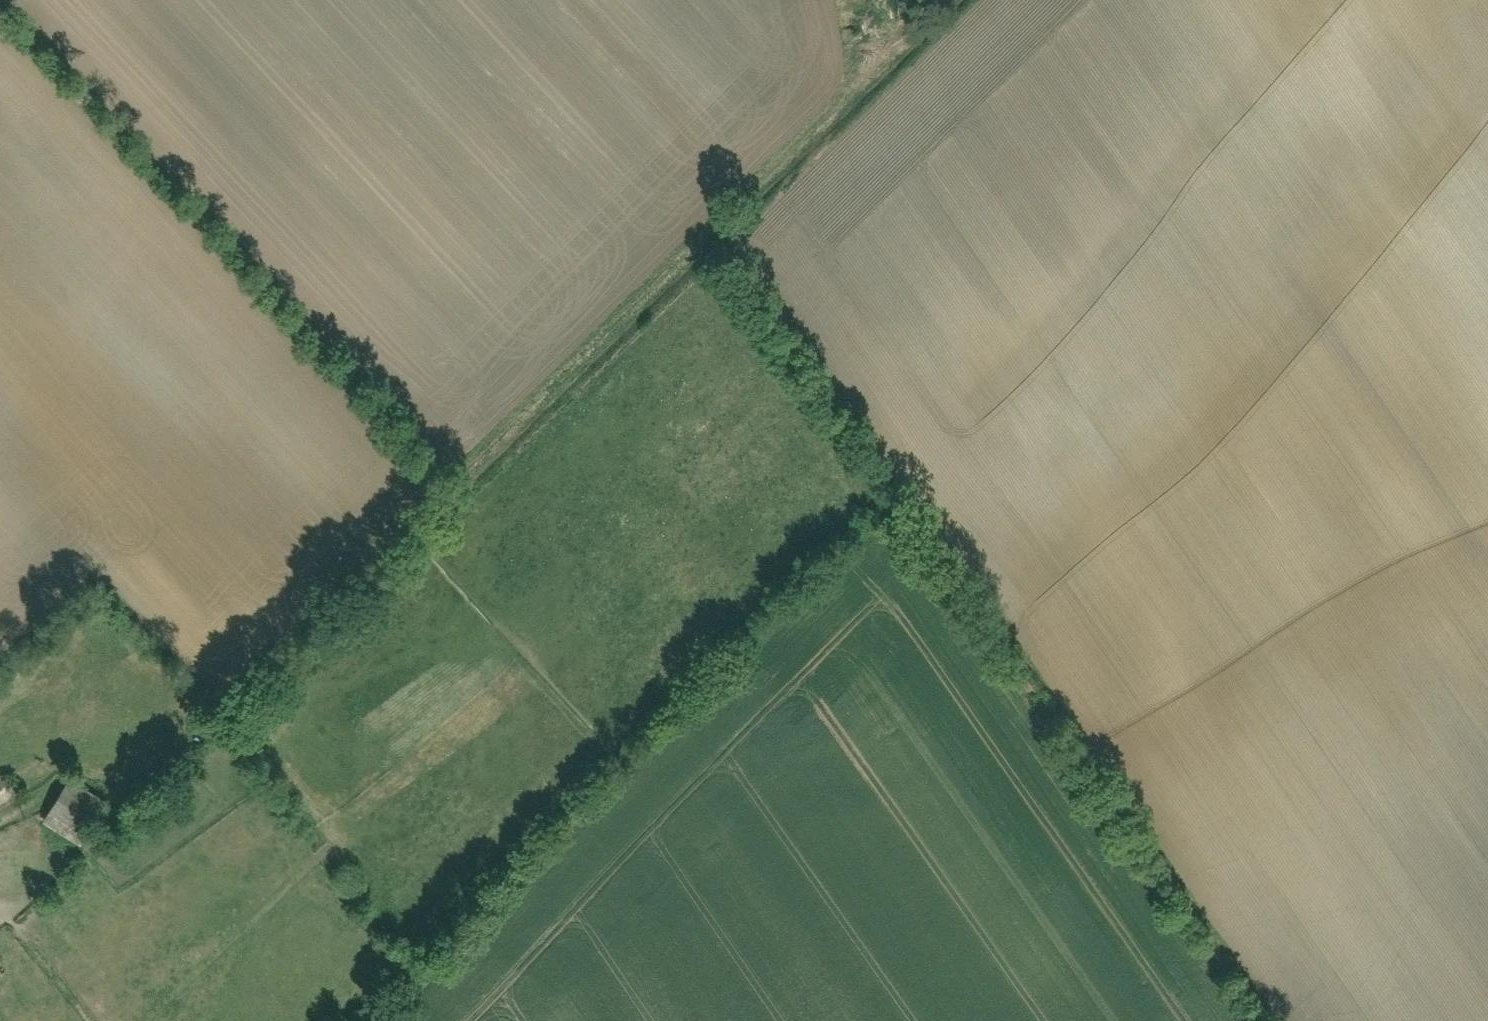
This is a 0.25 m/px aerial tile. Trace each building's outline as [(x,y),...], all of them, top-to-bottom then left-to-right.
[(67,773),(45,817),(94,841),(116,797),(67,773)] [(16,806),(3,777),(0,779),(0,813),(16,806)]
